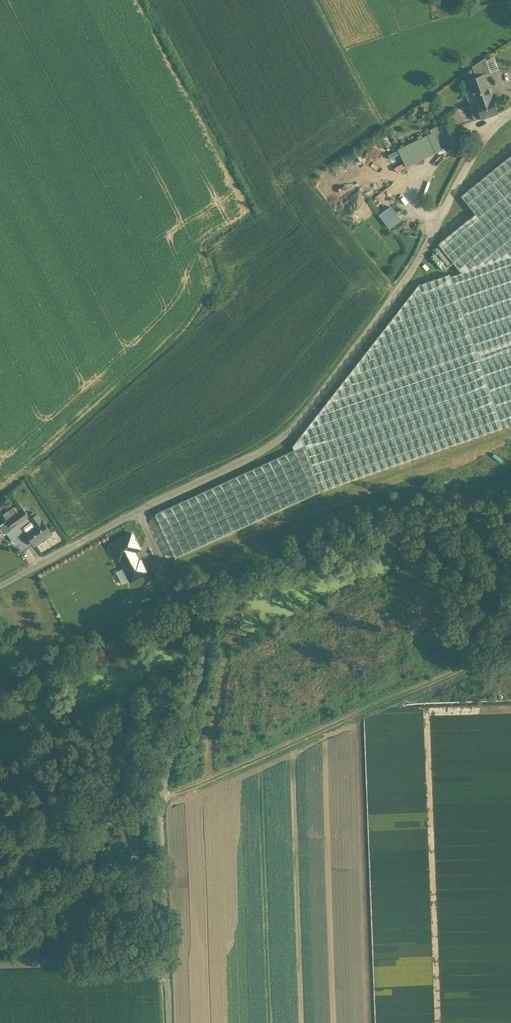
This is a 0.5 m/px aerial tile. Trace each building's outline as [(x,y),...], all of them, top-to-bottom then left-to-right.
[(491,96),(483,74),(468,79),(469,80),(467,82),(469,89),(472,89),(474,95),(477,94),(479,100),(475,101),(476,102),(469,105),(474,120),(481,118),(482,119),(498,113),(492,96),(491,96)] [(453,119),(438,125),(438,126),(445,145),(446,147),(462,141),(453,119)] [(445,145),(438,126),(438,125),(431,129),(433,132),(440,147),(445,145)] [(433,132),(399,149),(406,164),(440,148),(440,147),(433,132)] [(461,196),(476,213),(438,244),(462,272),(510,255),(510,155),(461,196)] [(389,207),(380,214),(386,223),(392,218),(396,216),(389,207)] [(392,218),(386,223),(389,227),(395,222),(392,218)] [(450,276),(449,274),(418,285),(301,435),(321,491),(510,425),(510,255),(462,272),(450,276)] [(301,435),(293,446),(294,449),(155,513),(176,557),(321,491),(301,435)] [(15,506),(3,514),(5,517),(3,519),(5,522),(0,525),(0,528),(5,534),(7,533),(19,524),(21,526),(31,519),(30,518),(35,515),(33,512),(28,515),(27,513),(27,512),(26,511),(26,512),(23,508),(19,511),(15,506)] [(42,520),(37,514),(35,515),(30,518),(31,519),(21,526),(26,533),(34,544),(51,532),(43,520),(42,520)] [(19,524),(7,533),(14,542),(26,533),(21,526),(19,524)] [(132,533),(110,544),(118,560),(121,558),(125,566),(139,559),(134,551),(140,548),(132,533)] [(125,566),(124,567),(131,580),(147,572),(140,559),(139,559),(125,566)]
